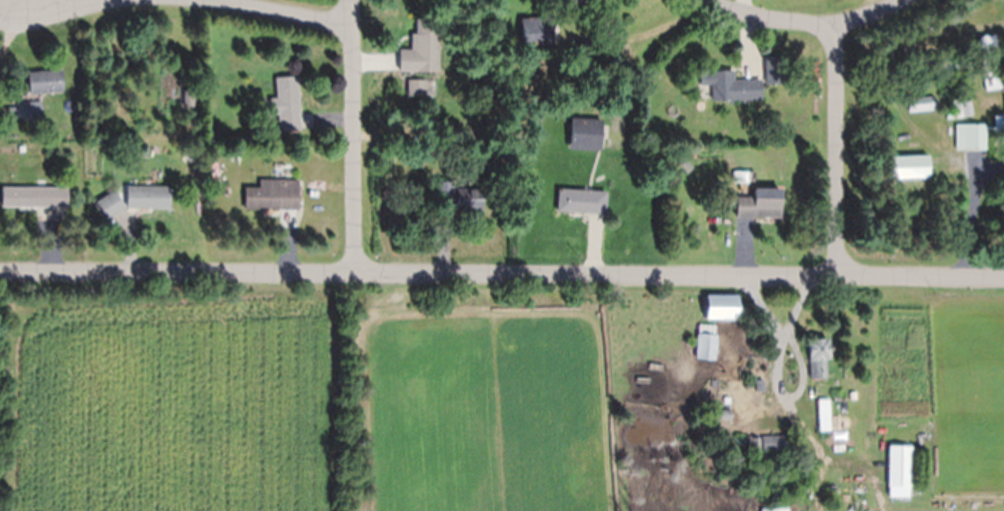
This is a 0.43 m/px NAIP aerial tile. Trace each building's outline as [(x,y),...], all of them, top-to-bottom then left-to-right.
[(522,48),(553,48),(553,19),(522,19),(522,48)] [(439,72),(439,20),(416,20),(416,72),(439,72)] [(999,89),(996,35),(980,37),(983,79),(984,79),(985,90),(999,89)] [(766,58),(766,84),(782,84),(782,58),(766,58)] [(712,102),(762,100),(761,79),(735,81),(734,71),(700,73),(700,87),(711,87),(712,102)] [(62,94),(62,72),(28,72),(28,94),(62,94)] [(298,77),(276,78),(276,99),(269,99),(269,116),(278,116),(279,132),(300,132),(298,77)] [(409,97),(435,97),(435,81),(409,81),(409,97)] [(935,98),(907,100),(908,113),(936,111),(935,98)] [(955,117),(971,117),(971,99),(955,99),(955,117)] [(41,103),(23,103),(24,121),(41,121),(41,103)] [(1003,116),(994,117),(995,132),(1003,131),(1003,116)] [(571,151),(602,151),(602,119),(571,119),(571,151)] [(985,125),(956,125),(956,150),(985,150),(985,125)] [(930,180),(930,157),(890,157),(890,180),(930,180)] [(299,210),(299,180),(259,180),(259,188),(245,188),(245,210),(299,210)] [(454,190),(454,182),(437,182),(437,210),(483,210),(483,190),(454,190)] [(1,208),(67,208),(67,187),(1,187),(1,208)] [(170,187),(127,187),(127,209),(170,209),(170,187)] [(782,217),(782,189),(754,189),(754,198),(736,198),(736,217),(782,217)] [(606,214),(607,191),(560,190),(559,213),(606,214)] [(96,201),(105,219),(124,209),(115,192),(96,201)] [(738,320),(738,296),(706,296),(706,320),(738,320)] [(717,361),(717,326),(697,326),(697,361),(717,361)] [(810,380),(829,380),(829,340),(810,340),(810,380)] [(830,432),(830,401),(819,401),(819,432),(830,432)] [(763,437),(763,458),(786,458),(786,437),(763,437)] [(912,489),(912,448),(889,448),(889,489),(912,489)]
